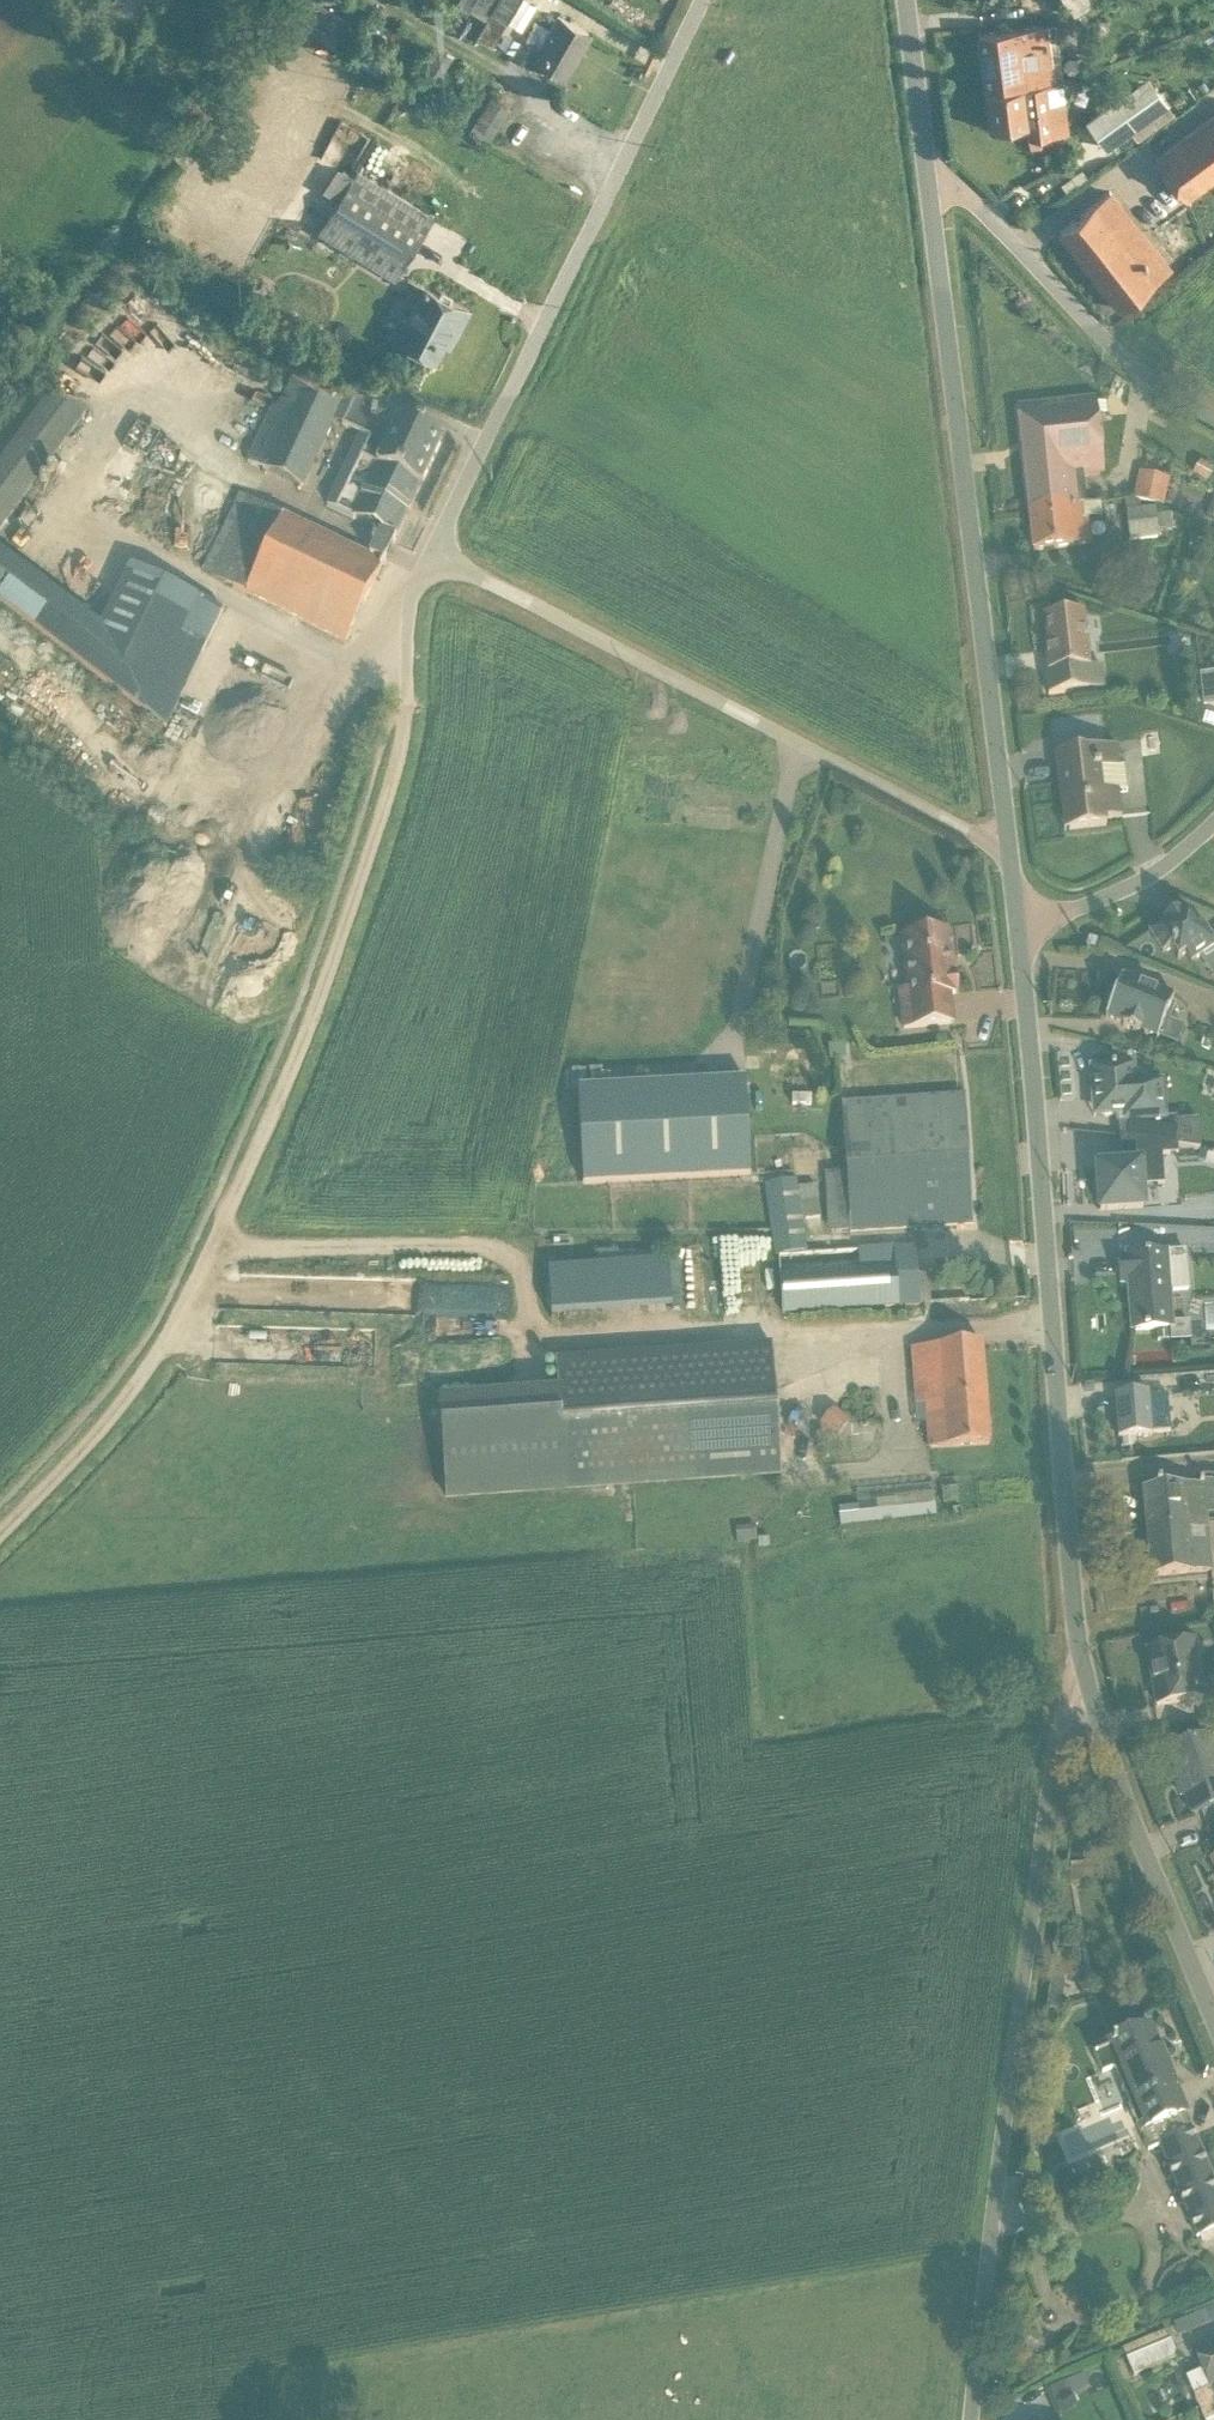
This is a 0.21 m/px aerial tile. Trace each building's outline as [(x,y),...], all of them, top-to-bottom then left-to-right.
[(456,2),(484,19),(475,34),(491,45),(507,19),(519,0),(457,0),(456,2)] [(532,0),(521,0),(507,19),(522,29),(536,2),(532,0)] [(1074,13),(1096,0),(1066,0),(1074,13)] [(590,32),(556,12),(547,27),(535,20),(525,37),(531,40),(525,51),(564,74),(590,32)] [(985,86),(1061,78),(1054,22),(979,31),(985,86)] [(1147,72),(1085,116),(1106,146),(1130,129),(1137,138),(1174,111),(1147,72)] [(1061,78),(985,86),(990,125),(1025,121),(1027,135),(1067,130),(1061,78)] [(494,131),(507,102),(488,93),(474,122),(494,131)] [(1155,153),(1186,195),(1213,175),(1213,111),(1155,153)] [(434,216),(357,168),(353,175),(337,165),(322,189),(338,199),(317,231),(394,280),(434,216)] [(1124,306),(1171,270),(1111,192),(1064,228),(1124,306)] [(459,327),(468,309),(423,285),(406,316),(399,312),(388,333),(435,358),(454,324),(459,327)] [(290,370),(245,463),(300,489),(331,424),(359,438),(351,456),(376,468),(350,521),(395,543),(442,444),(411,429),(414,423),(385,409),(391,397),(340,372),(331,389),(290,370)] [(83,421),(51,397),(0,462),(0,536),(83,421)] [(1103,476),(1095,402),(1017,409),(1030,512),(1086,504),(1084,480),(1103,476)] [(1199,463),(1193,478),(1206,485),(1213,471),(1199,463)] [(1138,474),(1133,501),(1141,503),(1162,507),(1168,481),(1138,474)] [(239,497),(202,574),(245,596),(243,598),(344,646),(384,566),(239,497)] [(1205,518),(1213,522),(1213,500),(1205,518)] [(1133,501),(1123,501),(1128,543),(1158,540),(1158,533),(1172,531),(1171,517),(1159,519),(1156,511),(1142,512),(1141,503),(1133,501)] [(1092,545),(1086,504),(1030,512),(1034,551),(1092,545)] [(1199,538),(1213,547),(1213,538),(1202,532),(1199,538)] [(165,731),(220,615),(128,569),(99,628),(0,550),(0,605),(165,731)] [(1080,617),(1043,620),(1049,645),(1044,646),(1049,673),(1044,674),(1048,698),(1089,691),(1080,617)] [(1199,677),(1202,709),(1213,708),(1213,675),(1199,677)] [(1139,735),(1142,760),(1161,757),(1156,732),(1139,735)] [(1115,749),(1054,757),(1058,799),(1064,798),(1069,834),(1107,830),(1105,823),(1121,821),(1118,794),(1125,794),(1123,771),(1118,771),(1115,749)] [(1149,935),(1162,956),(1169,952),(1177,964),(1185,959),(1190,966),(1199,960),(1213,982),(1213,981),(1213,945),(1203,928),(1195,933),(1187,921),(1182,925),(1177,917),(1149,935)] [(948,935),(902,939),(907,991),(896,993),(901,1032),(954,1028),(948,997),(955,997),(958,993),(956,981),(952,977),(951,972),(947,969),(947,959),(953,960),(951,953),(950,942),(948,935)] [(1174,999),(1121,979),(1105,1021),(1157,1041),(1157,1039),(1177,1046),(1183,1030),(1168,1024),(1175,1007),(1171,1006),(1174,999)] [(843,1046),(827,1048),(829,1064),(845,1062),(843,1046)] [(1117,1118),(1118,1140),(1176,1149),(1176,1147),(1199,1150),(1197,1121),(1175,1122),(1174,1121),(1166,1121),(1164,1083),(1136,1085),(1135,1066),(1110,1068),(1109,1062),(1106,1062),(1104,1061),(1096,1061),(1094,1063),(1091,1063),(1091,1070),(1090,1071),(1092,1109),(1104,1119),(1117,1118)] [(749,1180),(744,1082),(576,1091),(583,1189),(749,1180)] [(823,1176),(827,1237),(849,1235),(849,1237),(972,1229),(964,1099),(841,1107),(846,1175),(823,1176)] [(1176,1149),(1118,1140),(1121,1169),(1097,1171),(1100,1214),(1146,1211),(1145,1188),(1163,1187),(1161,1157),(1177,1156),(1176,1149)] [(797,1192),(795,1183),(763,1189),(773,1260),(778,1260),(782,1319),(919,1309),(919,1308),(931,1306),(928,1278),(917,1279),(915,1250),(806,1257),(801,1224),(821,1221),(815,1189),(797,1192)] [(617,1268),(578,1271),(577,1251),(547,1253),(552,1319),(670,1310),(669,1294),(680,1293),(678,1264),(660,1266),(659,1254),(616,1257),(617,1268)] [(1185,1255),(1119,1260),(1119,1287),(1128,1289),(1132,1337),(1173,1330),(1172,1296),(1189,1295),(1185,1255)] [(981,1347),(909,1353),(915,1427),(925,1426),(927,1453),(989,1448),(981,1347)] [(446,1506),(780,1483),(772,1350),(557,1364),(557,1394),(438,1401),(446,1506)] [(1148,1396),(1114,1399),(1117,1442),(1151,1439),(1148,1396)] [(819,1429),(835,1442),(849,1425),(832,1411),(819,1429)] [(1181,1438),(1157,1440),(1159,1457),(1183,1454),(1181,1438)] [(1150,1581),(1212,1575),(1206,1516),(1213,1516),(1213,1486),(1177,1490),(1176,1485),(1146,1488),(1146,1494),(1141,1494),(1150,1581)] [(933,1489),(837,1497),(839,1530),(934,1520),(933,1489)] [(755,1546),(755,1530),(736,1531),(736,1547),(755,1546)] [(1146,1653),(1156,1710),(1205,1702),(1195,1645),(1146,1653)] [(1213,1809),(1213,1755),(1208,1738),(1168,1753),(1191,1817),(1213,1809)] [(1095,1884),(1091,1862),(1070,1867),(1071,1872),(1067,1873),(1070,1888),(1095,1884)] [(1213,2242),(1213,2183),(1193,2132),(1190,2133),(1185,2120),(1188,2118),(1151,2028),(1090,2053),(1100,2077),(1113,2071),(1138,2130),(1133,2132),(1137,2141),(1141,2139),(1148,2155),(1157,2151),(1194,2242),(1199,2241),(1202,2247),(1213,2242)] [(1082,2158),(1103,2150),(1096,2131),(1105,2128),(1096,2105),(1067,2115),(1082,2158)] [(1207,2345),(1213,2342),(1213,2307),(1194,2315),(1207,2345)] [(1167,2333),(1120,2353),(1131,2381),(1177,2362),(1167,2333)] [(1192,2356),(1208,2393),(1192,2399),(1201,2419),(1213,2419),(1213,2347),(1192,2356)] [(1065,2386),(1047,2394),(1059,2419),(1077,2410),(1072,2399),(1088,2391),(1082,2378),(1066,2386),(1065,2386)]
